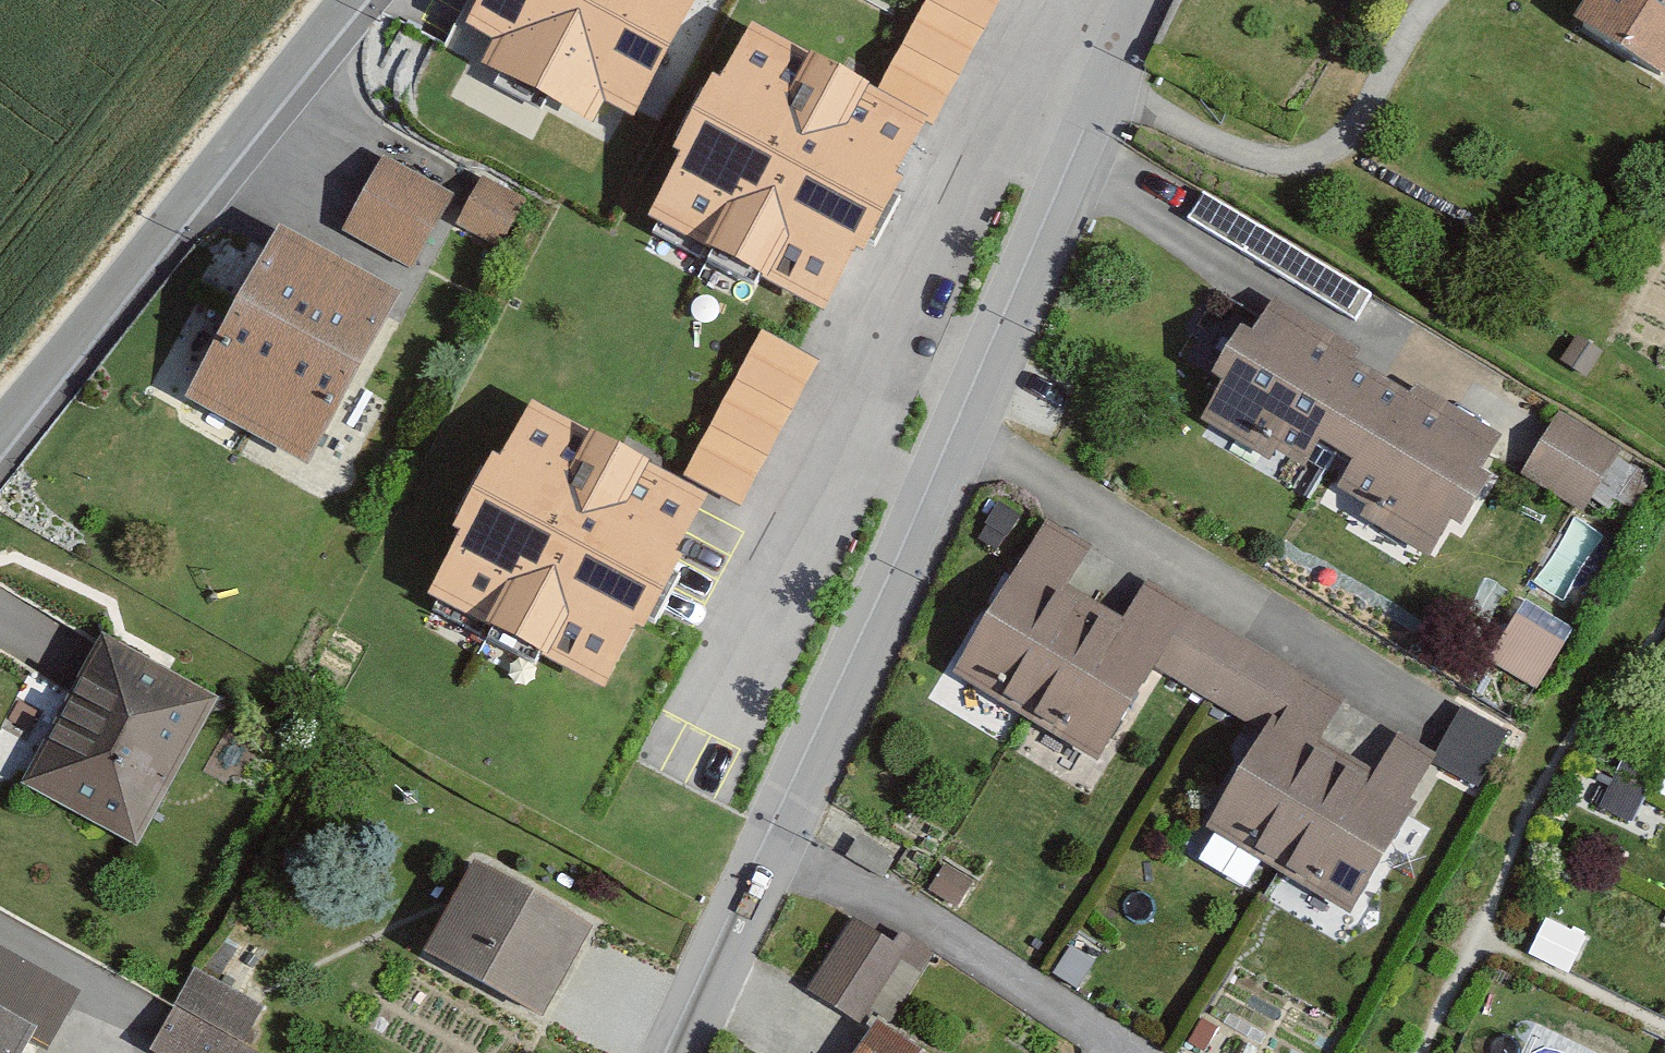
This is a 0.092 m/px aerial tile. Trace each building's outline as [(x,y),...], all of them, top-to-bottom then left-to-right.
[(464,34),(492,50),(480,71),(591,132),(604,108),(633,124),(701,0),(483,0),(464,34)] [(1001,0),(928,0),(875,101),(927,128),(933,131),(1001,0)] [(1574,28),(1664,83),(1664,0),(1591,0),(1574,28)] [(747,35),(648,224),(828,318),(927,128),(875,101),(747,35)] [(454,200),(380,162),(344,232),(418,270),(454,200)] [(521,202),(481,181),(459,223),(499,244),(521,202)] [(1187,221),(1355,323),(1371,297),(1203,195),(1187,221)] [(399,304),(279,240),(194,398),(313,462),(399,304)] [(1210,383),(1221,390),(1201,424),(1269,465),(1276,455),(1305,473),(1319,449),(1337,460),(1384,383),(1355,365),(1362,353),(1276,301),(1252,339),(1241,332),(1210,383)] [(816,365),(761,336),(685,482),(740,511),(816,365)] [(1559,363),(1586,380),(1603,354),(1576,337),(1559,363)] [(1384,383),(1337,460),(1352,469),(1337,494),(1364,511),(1359,519),(1430,562),(1450,529),(1461,536),(1492,485),(1479,477),(1502,439),(1415,387),(1409,398),(1384,383)] [(706,501),(531,410),(429,607),(603,698),(706,501)] [(1560,413),(1523,477),(1584,512),(1621,447),(1560,413)] [(953,678),(1028,723),(1097,610),(1067,592),(1091,551),(1046,523),(953,678)] [(1147,583),(1122,625),(1167,652),(1158,667),(1265,731),(1272,720),(1317,748),(1345,701),(1147,583)] [(1028,723),(1099,765),(1158,667),(1167,652),(1122,625),(1097,610),(1028,723)] [(1488,660),(1538,692),(1566,649),(1517,617),(1488,660)] [(156,820),(222,684),(105,628),(39,764),(156,820)] [(1462,711),(1433,765),(1477,788),(1506,735),(1462,711)] [(1205,831),(1280,876),(1346,765),(1317,748),(1272,720),(1265,731),(1205,831)] [(1280,876),(1350,918),(1416,807),(1409,803),(1434,761),(1397,738),(1372,780),(1346,765),(1280,876)] [(929,893),(955,911),(973,884),(947,867),(929,893)] [(424,962),(543,1025),(592,934),(473,870),(424,962)] [(850,919),(804,993),(859,1027),(899,962),(921,976),(934,955),(901,934),(893,946),(850,919)] [(1054,975),(1078,990),(1101,955),(1078,940),(1054,975)] [(34,1043),(50,1052),(80,995),(0,953),(0,1025),(34,1043)] [(195,972),(150,1052),(253,1052),(243,1047),(264,1010),(195,972)] [(34,1043),(0,1025),(0,1052),(29,1052),(34,1043)] [(876,1025),(857,1052),(917,1052),(876,1025)]
